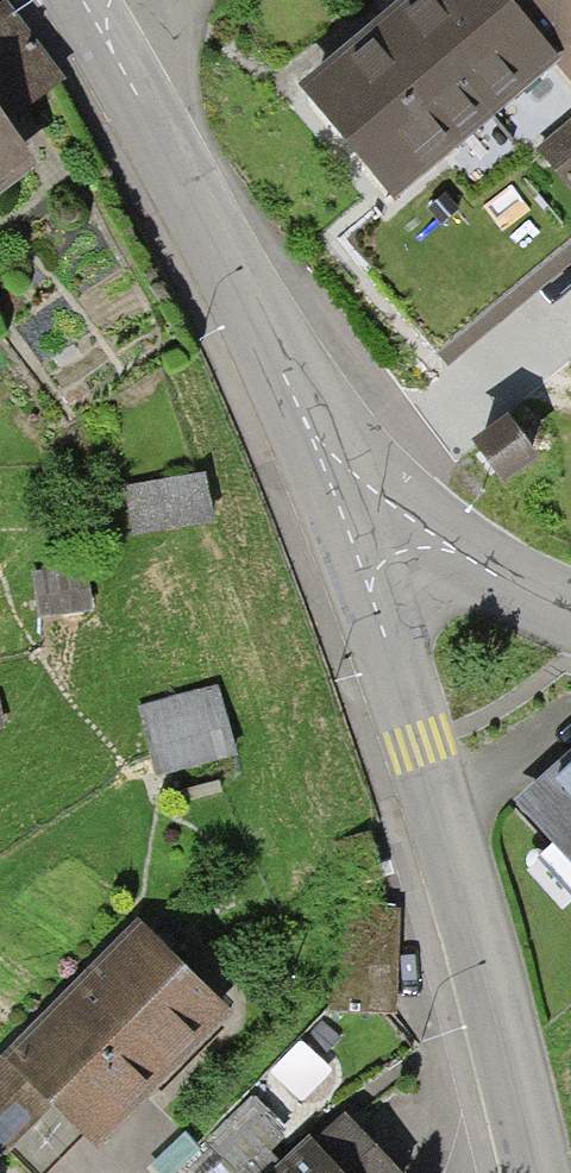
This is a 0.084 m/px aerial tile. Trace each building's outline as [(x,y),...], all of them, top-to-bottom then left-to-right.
[(556,64),(505,0),(413,0),(397,13),(302,94),(393,202),(556,64)] [(556,64),(570,84),(570,0),(505,0),(556,64)] [(8,4),(0,10),(0,195),(36,168),(6,125),(65,85),(8,4)] [(538,151),(570,191),(570,124),(538,151)] [(503,414),(468,440),(499,482),(535,456),(503,414)] [(204,478),(127,488),(133,534),(210,523),(204,478)] [(86,566),(34,572),(40,619),(92,612),(86,566)] [(215,692),(141,712),(160,779),(233,759),(215,692)] [(515,803),(570,865),(570,752),(515,803)] [(229,1015),(135,926),(6,1061),(99,1150),(229,1015)] [(313,1136),(273,1172),(400,1172),(348,1118),(320,1144),(313,1136)]
